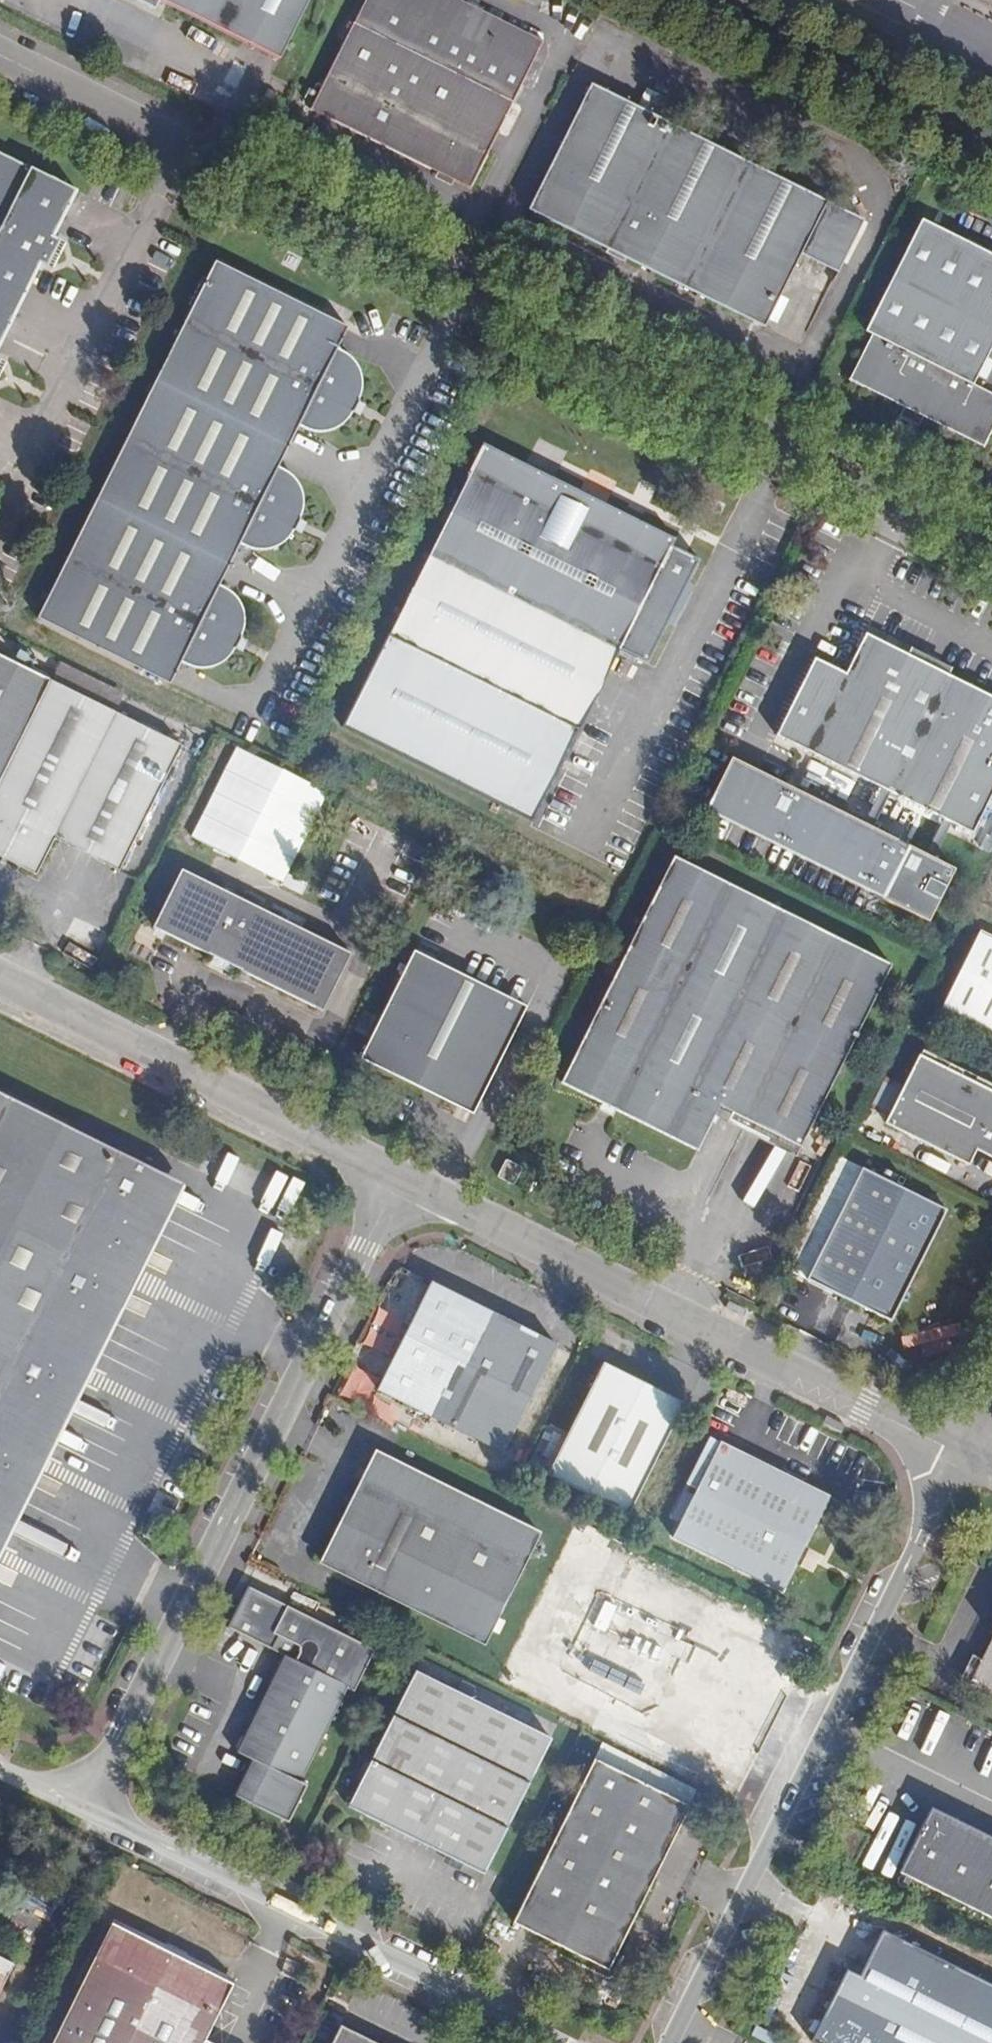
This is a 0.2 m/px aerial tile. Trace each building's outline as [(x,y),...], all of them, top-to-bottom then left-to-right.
[(307,0),(134,0),(158,12),(162,4),(276,61),(307,0)] [(454,0),(361,0),(306,111),(466,189),(539,42),(454,0)] [(798,255),(824,203),(589,86),(526,211),(762,328),(798,255)] [(56,256),(62,244),(49,237),(72,191),(0,155),(0,230),(56,256)] [(861,222),(824,203),(798,255),(835,273),(861,222)] [(917,220),(861,332),(870,337),(849,380),(985,447),(991,433),(991,394),(971,384),(991,342),(991,257),(917,220)] [(56,256),(0,230),(0,335),(36,262),(50,269),(56,256)] [(356,399),(358,391),(359,383),(358,376),(356,369),(353,364),(348,358),(343,353),(338,351),(334,348),(344,328),(210,261),(179,324),(149,383),(92,497),(32,618),(166,685),(168,680),(177,662),(185,665),(191,667),(197,668),(204,668),(212,666),(220,662),(226,656),(231,649),(237,635),(239,627),(240,620),(240,612),(237,606),(234,600),(229,594),(224,590),(220,587),(215,585),(226,563),(236,544),(244,547),(250,549),(256,550),(263,550),(271,548),(279,544),(285,538),(290,531),(296,517),(298,509),(299,501),(299,494),(297,488),(293,482),(289,476),(284,472),(279,469),(275,466),(284,448),(295,425),(303,429),(309,431),(315,432),(323,431),(330,430),(338,426),(344,420),(349,413),(352,406),(356,399)] [(677,539),(485,443),(342,726),(533,821),(621,650),(648,664),(689,583),(700,560),(674,547),(677,539)] [(862,635),(842,675),(811,659),(772,737),(970,835),(991,791),(991,700),(862,635)] [(48,681),(0,657),(0,776),(48,681)] [(48,681),(0,776),(0,856),(38,875),(56,838),(121,871),(182,748),(48,681)] [(327,792),(236,747),(191,838),(219,852),(282,883),(287,873),(327,792)] [(925,923),(952,871),(727,759),(701,811),(910,916),(925,923)] [(889,965),(671,860),(561,1084),(699,1151),(720,1107),(801,1147),(810,1128),(889,965)] [(205,881),(183,870),(154,927),(323,1011),(352,953),(205,881)] [(943,1010),(991,1034),(991,937),(982,932),(943,1010)] [(471,1080),(486,1088),(527,1006),(415,951),(361,1060),(426,1092),(429,1086),(461,1101),(471,1080)] [(919,1056),(885,1124),(970,1165),(977,1150),(991,1157),(991,1092),(919,1056)] [(473,1115),(486,1088),(471,1080),(461,1101),(429,1086),(426,1092),(473,1115)] [(173,1178),(0,1092),(0,1525),(173,1178)] [(523,1168),(507,1160),(499,1178),(514,1185),(523,1168)] [(947,1210),(863,1168),(808,1280),(892,1322),(947,1210)] [(173,1178),(0,1525),(0,1556),(185,1184),(173,1178)] [(633,1239),(629,1247),(644,1254),(648,1246),(633,1239)] [(559,1345),(432,1282),(378,1390),(505,1453),(559,1345)] [(379,1372),(395,1327),(373,1319),(357,1364),(379,1372)] [(685,1403),(605,1364),(550,1475),(629,1515),(685,1403)] [(357,1401),(363,1379),(343,1373),(337,1395),(357,1401)] [(546,1423),(524,1465),(537,1472),(559,1430),(546,1423)] [(830,1496),(722,1443),(674,1541),(782,1595),(830,1496)] [(388,1496),(404,1465),(379,1453),(363,1484),(388,1496)] [(543,1534),(404,1465),(388,1496),(363,1484),(361,1483),(323,1563),(487,1644),(543,1534)] [(348,1689),(354,1692),(375,1651),(287,1607),(273,1634),(303,1649),(296,1663),(284,1658),(237,1752),(255,1761),(238,1795),(287,1820),(305,1786),(300,1783),(339,1706),(348,1689)] [(970,1685),(991,1696),(991,1641),(984,1658),(970,1685)] [(960,1680),(970,1685),(984,1658),(974,1653),(960,1680)] [(553,1737),(417,1670),(350,1806),(486,1873),(553,1737)] [(345,1709),(354,1692),(348,1689),(339,1706),(345,1709)] [(690,1806),(594,1759),(514,1922),(610,1969),(690,1806)] [(933,1807),(901,1872),(991,1917),(991,1836),(933,1807)] [(235,1982),(112,1921),(51,2042),(205,2042),(235,1982)] [(883,1930),(861,1975),(847,1969),(816,2032),(829,2038),(827,2042),(991,2042),(991,1984),(883,1930)] [(14,1962),(0,1956),(0,1991),(14,1962)] [(342,2025),(333,2042),(378,2042),(342,2025)]
